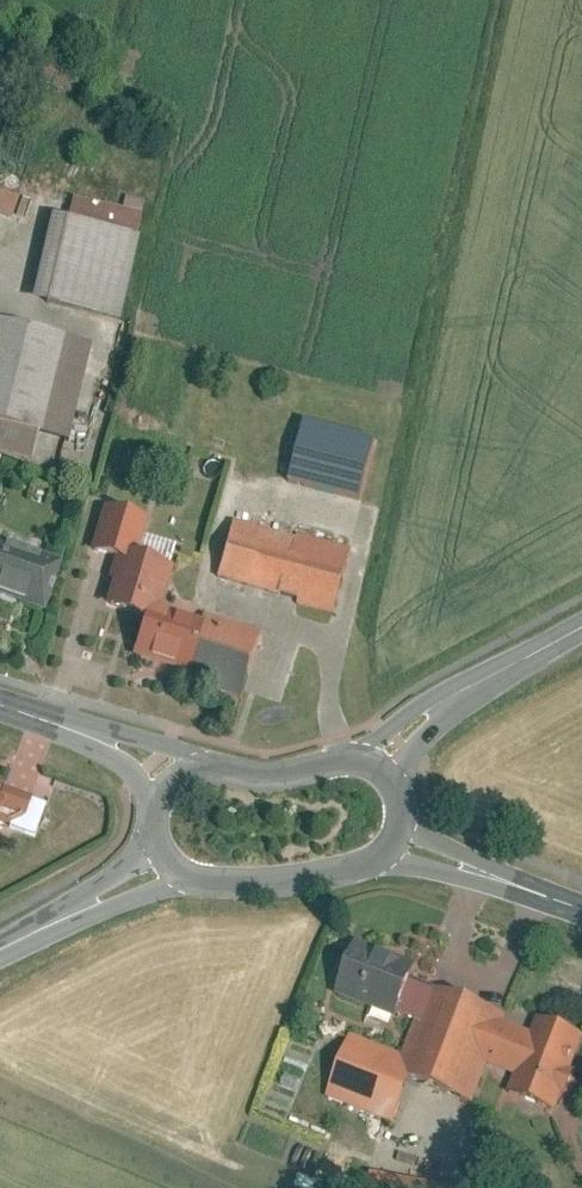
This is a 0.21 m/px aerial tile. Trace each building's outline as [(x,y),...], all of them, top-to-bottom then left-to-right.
[(71,214),(55,210),(34,303),(124,323),(144,235),(142,232),(150,198),(128,193),(126,204),(109,201),(112,188),(81,181),(78,193),(75,193),(71,214)] [(16,217),(23,197),(0,188),(0,211),(16,217)] [(0,317),(0,449),(34,458),(41,431),(75,439),(99,341),(0,317)] [(371,436),(298,418),(283,480),(356,498),(371,436)] [(150,519),(109,507),(96,551),(119,558),(112,580),(118,581),(111,605),(119,608),(120,612),(149,620),(138,654),(193,671),(190,682),(245,699),(265,632),(208,615),(206,620),(166,608),(178,568),(139,556),(150,519)] [(295,533),(233,516),(218,573),(280,590),(283,589),(301,594),(299,600),(332,609),(351,543),(297,529),(295,533)] [(0,536),(0,596),(49,613),(68,561),(0,536)] [(36,831),(45,806),(0,790),(0,818),(36,831)] [(414,961),(358,941),(340,993),(395,1013),(414,961)] [(578,1057),(432,993),(403,1059),(549,1123),(578,1057)] [(410,1072),(346,1047),(327,1096),(391,1121),(410,1072)]
